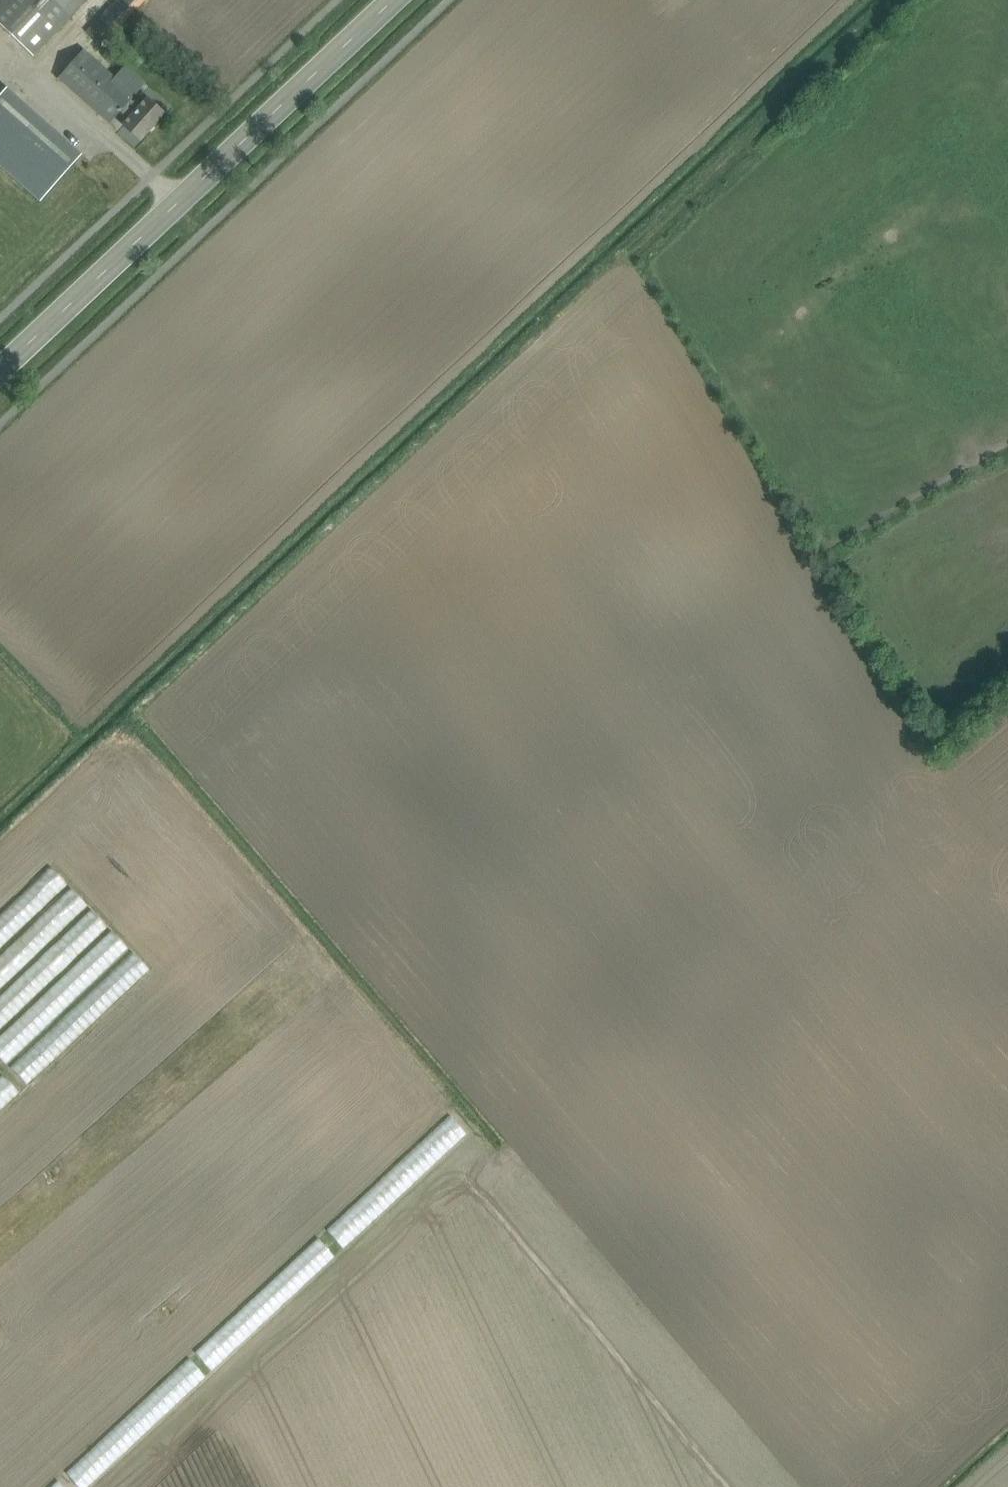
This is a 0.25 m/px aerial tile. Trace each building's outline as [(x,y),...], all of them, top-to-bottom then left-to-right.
[(0,3),(0,25),(34,56),(85,0),(3,0),(0,3)] [(120,74),(128,82),(126,85),(85,49),(59,78),(110,123),(119,113),(131,99),(146,83),(127,66),(120,74)] [(0,96),(0,164),(41,200),(81,156),(7,89),(0,96)] [(126,122),(127,122),(125,125),(141,139),(164,113),(148,99),(144,103),(143,102),(141,105),(142,106),(140,108),(131,99),(119,113),(127,120),(126,122)] [(111,924),(93,904),(92,904),(72,883),(53,863),(0,913),(0,1028),(111,924)] [(132,946),(115,928),(0,1032),(0,1056),(5,1062),(132,946)] [(21,1090),(4,1072),(0,1076),(0,1110),(21,1090)]
